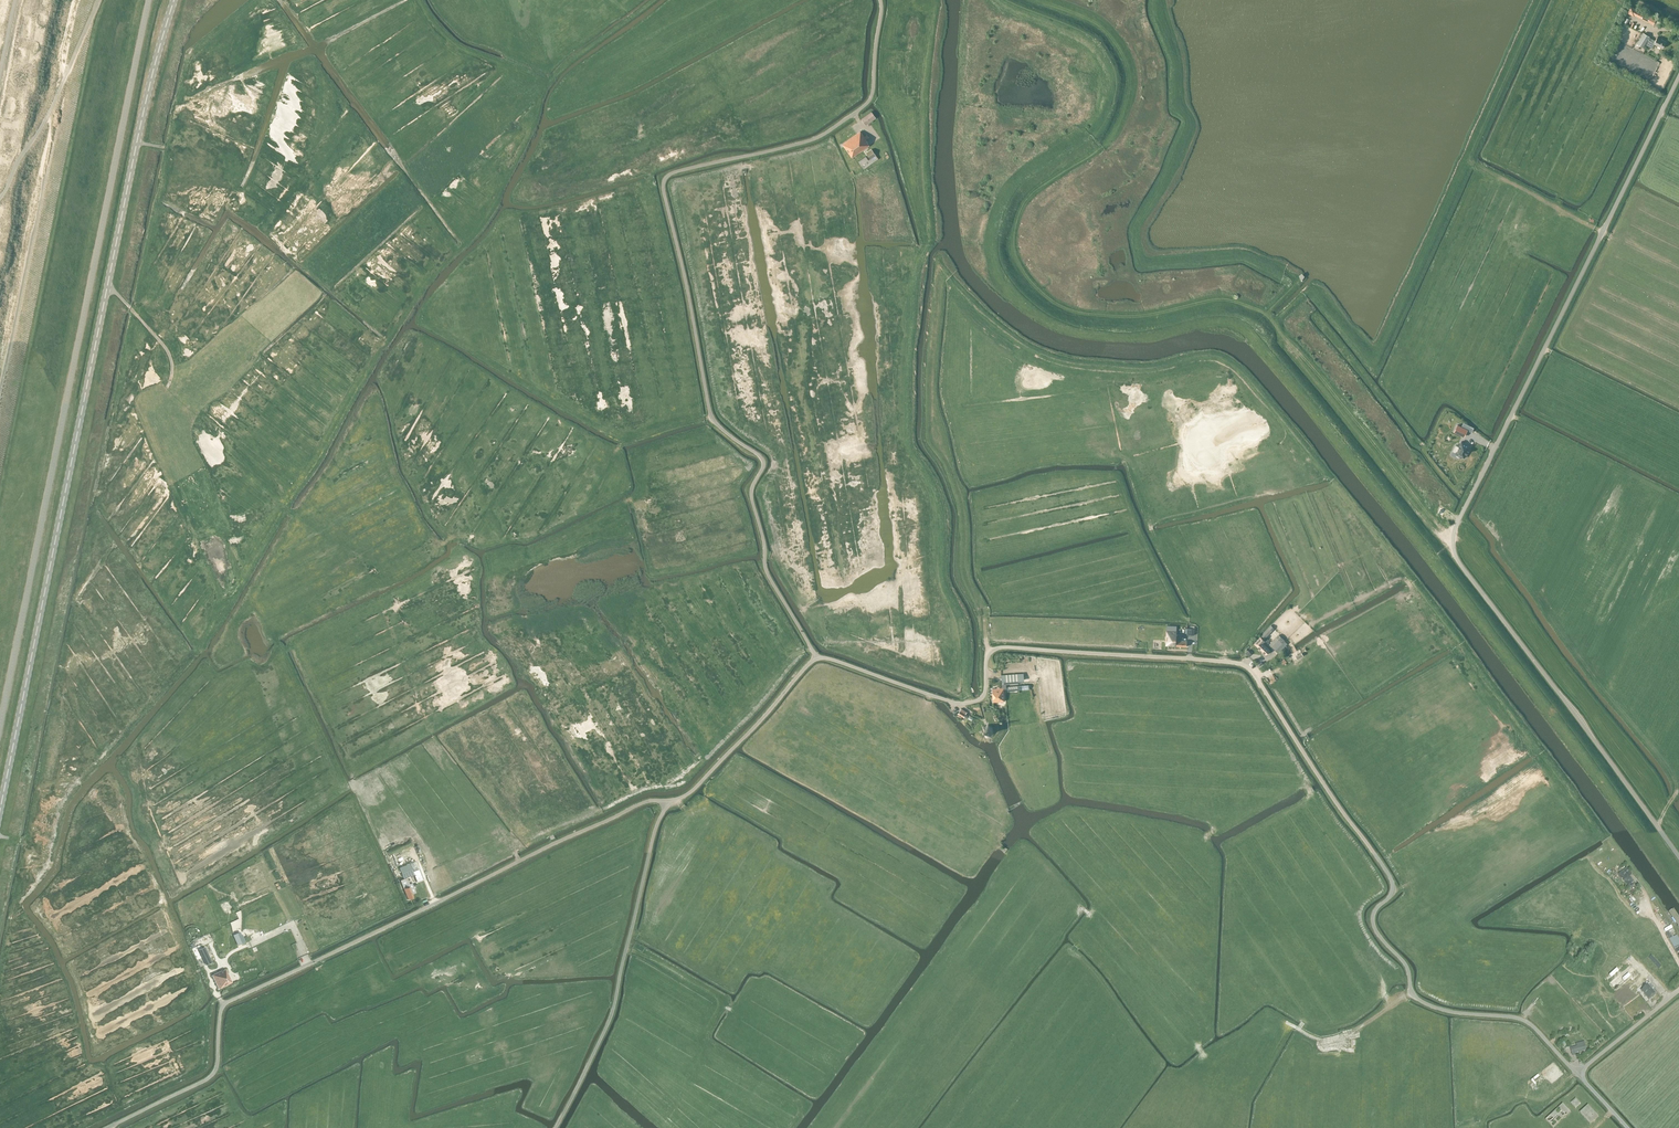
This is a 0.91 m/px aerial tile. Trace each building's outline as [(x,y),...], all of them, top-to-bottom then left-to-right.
[(1634,16),(1634,15),(1653,24),(1656,19),(1630,7),(1627,13),(1634,16)] [(1643,33),(1637,43),(1638,44),(1642,46),(1643,47),(1649,36),(1643,33)] [(1649,37),(1646,44),(1653,47),(1655,44),(1663,48),(1666,41),(1657,37),(1656,40),(1649,37)] [(871,111),(861,118),(866,125),(876,118),(871,111)] [(842,144),(852,157),(869,145),(867,141),(860,131),(842,144)] [(878,159),(872,149),(866,153),(870,158),(868,160),(865,156),(858,161),(864,169),(878,159)] [(1458,424),(1454,431),(1464,436),(1467,429),(1458,424)] [(1461,441),(1455,453),(1464,458),(1467,453),(1468,450),(1470,446),(1461,441)] [(1166,645),(1186,646),(1187,641),(1181,640),(1181,637),(1176,637),(1177,626),(1167,625),(1166,645)] [(1270,626),(1267,629),(1258,638),(1254,643),(1263,652),(1262,654),(1264,656),(1266,654),(1266,655),(1271,650),(1262,641),(1271,632),(1273,629),(1270,626)] [(1269,644),(1275,650),(1282,643),(1276,637),(1269,644)] [(1006,684),(1018,683),(1017,674),(1001,675),(1002,687),(999,688),(999,687),(997,687),(997,688),(992,688),(993,702),(1005,701),(1004,688),(1006,688),(1006,684)] [(964,717),(965,718),(967,715),(965,714),(967,712),(961,708),(958,714),(964,717)] [(990,735),(993,731),(992,727),(988,725),(984,726),(982,730),(983,734),(987,736),(990,735)] [(413,875),(412,871),(409,864),(399,868),(403,879),(413,875)] [(1621,872),(1617,874),(1619,876),(1621,879),(1622,878),(1624,880),(1628,886),(1632,883),(1633,882),(1631,878),(1629,876),(1632,874),(1627,867),(1621,872)] [(412,871),(413,875),(415,882),(422,879),(418,869),(412,871)] [(406,879),(399,882),(402,889),(403,889),(407,899),(413,897),(411,894),(415,892),(412,885),(408,886),(406,879)] [(1674,909),(1667,913),(1676,928),(1678,926),(1678,916),(1674,909)] [(240,935),(239,932),(233,935),(238,946),(244,943),(240,935)] [(204,948),(199,950),(205,965),(211,962),(204,948)] [(220,971),(211,975),(218,989),(230,983),(224,969),(221,971),(220,971)] [(1641,990),(1649,999),(1655,993),(1648,985),(1646,983),(1642,987),(1644,988),(1641,990)] [(1566,1040),(1560,1043),(1561,1045),(1563,1050),(1569,1047),(1569,1046),(1571,1045),(1569,1042),(1567,1042),(1566,1040)] [(1575,1053),(1587,1050),(1584,1042),(1576,1044),(1577,1046),(1570,1048),(1572,1055),(1575,1054),(1575,1053)] [(1579,1104),(1575,1099),(1570,1103),(1575,1109),(1579,1104)] [(1569,1115),(1563,1107),(1547,1119),(1554,1127),(1569,1115)] [(1598,1119),(1588,1109),(1582,1115),(1591,1125),(1598,1119)]
